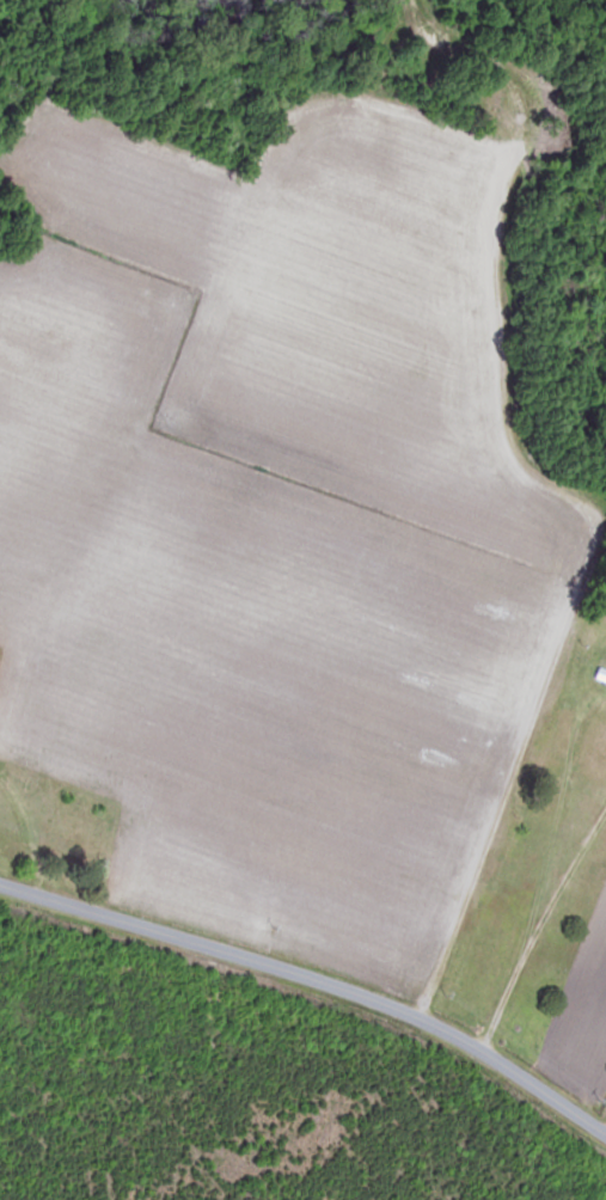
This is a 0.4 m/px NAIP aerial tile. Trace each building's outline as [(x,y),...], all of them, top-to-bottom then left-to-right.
[(605,682),(605,671),(600,669),(596,679),(605,682)]
